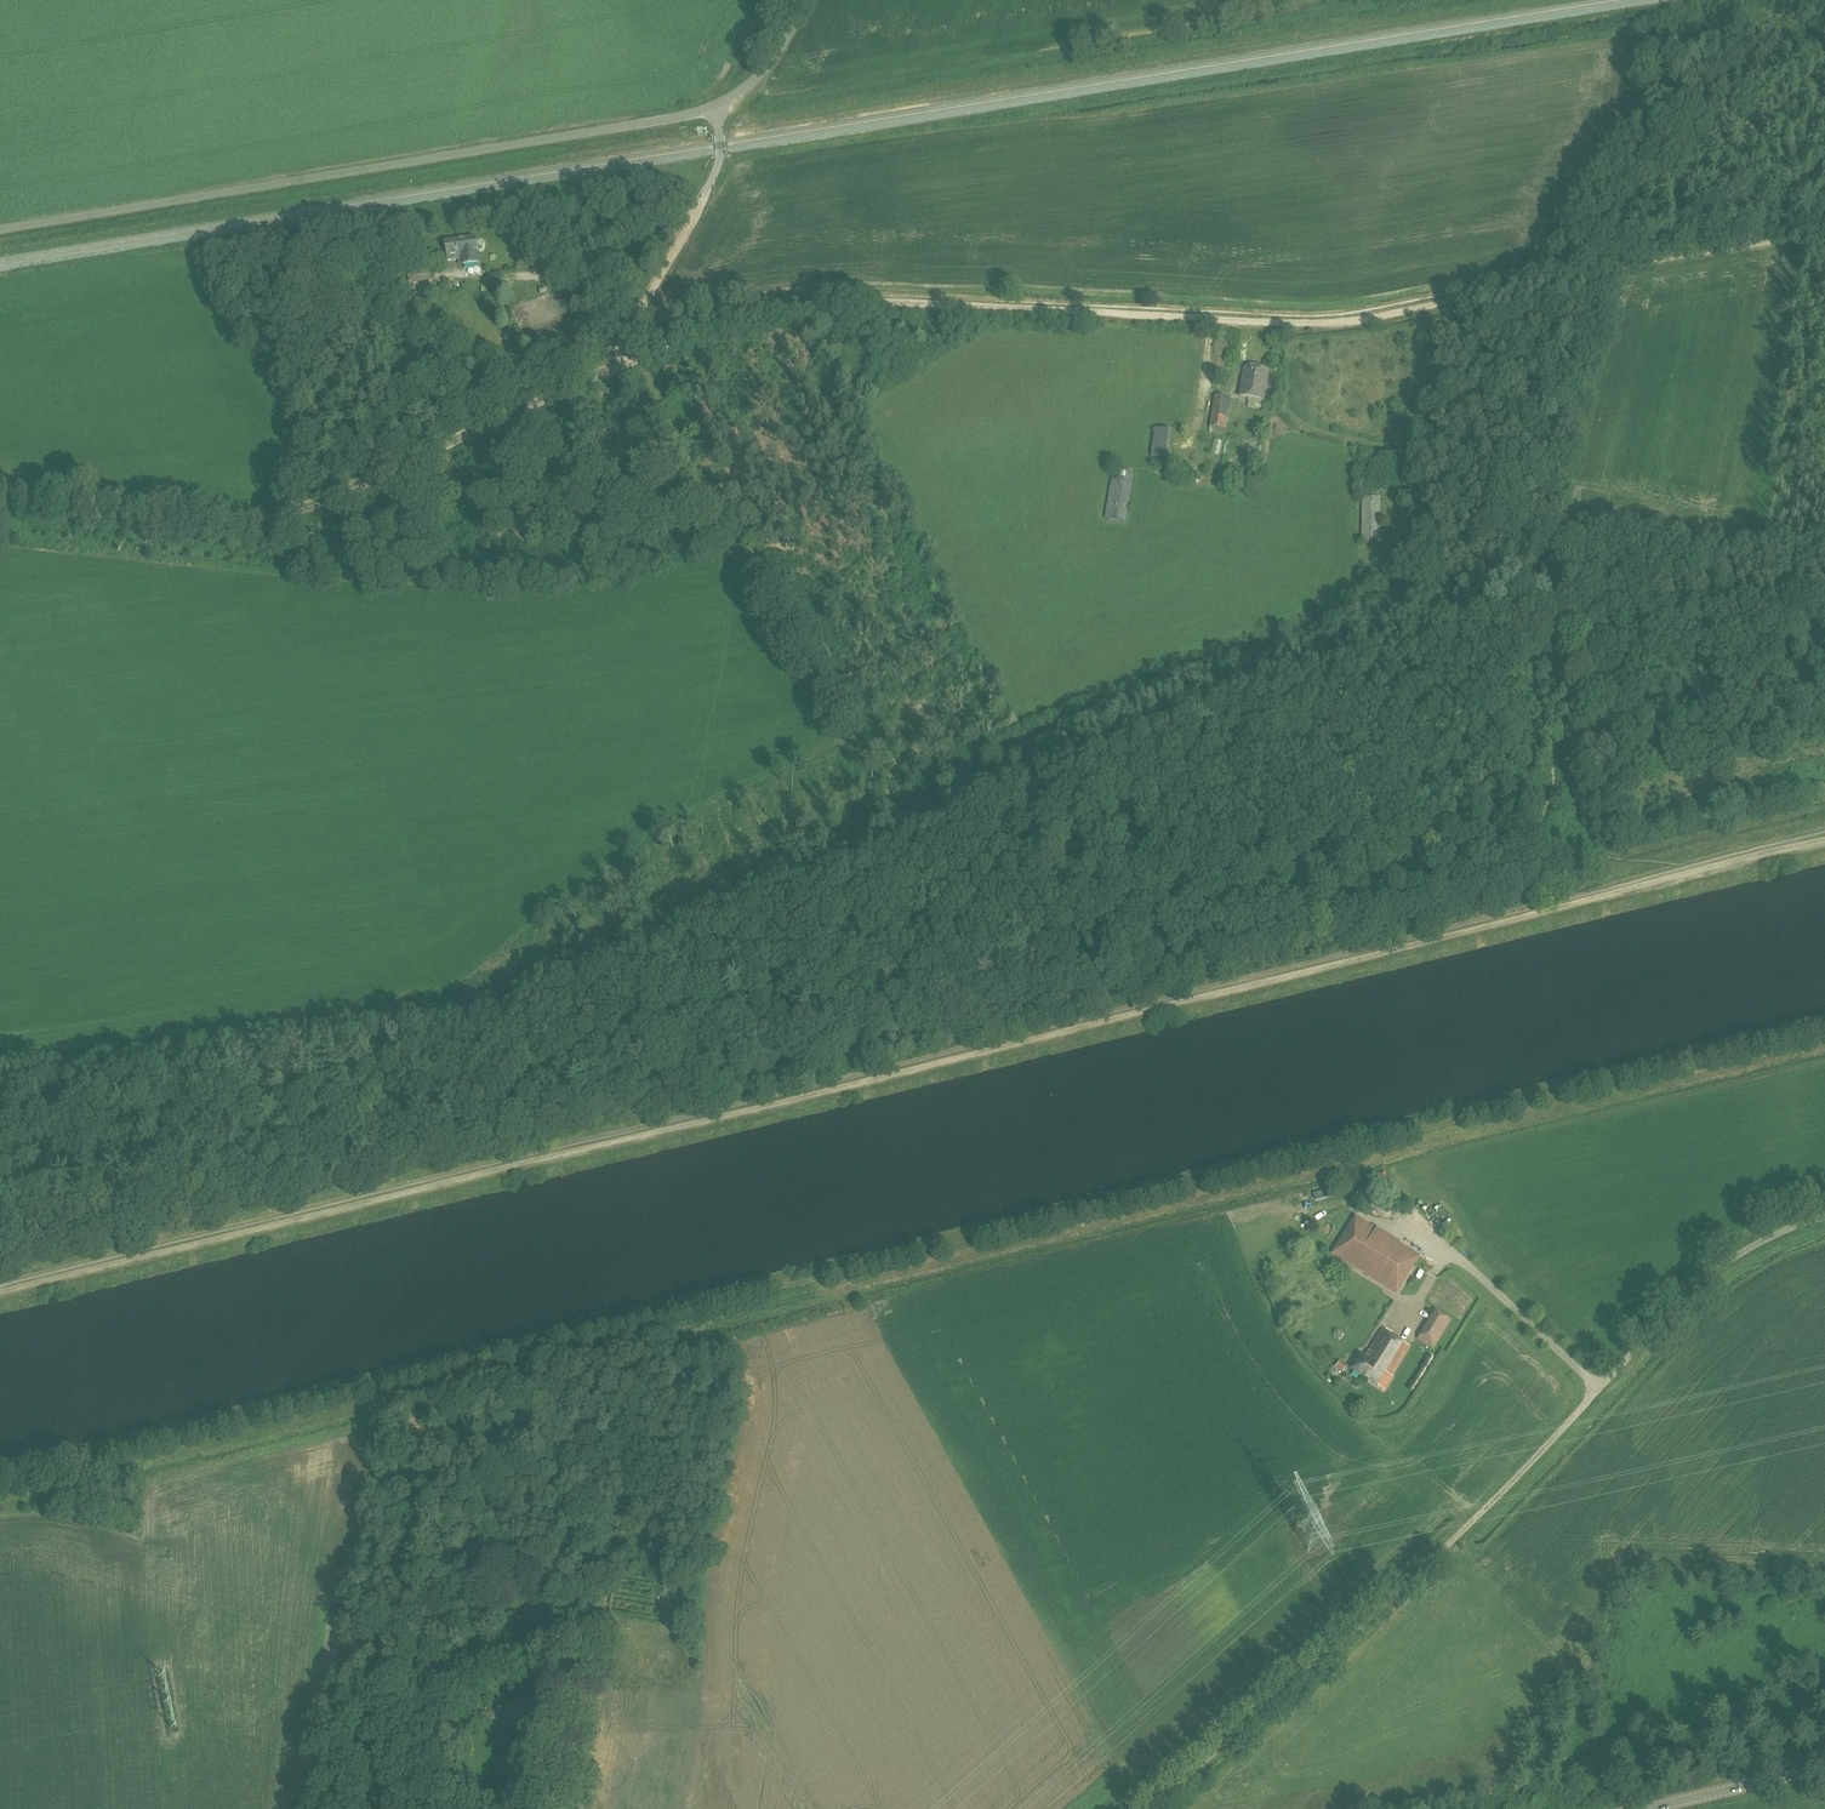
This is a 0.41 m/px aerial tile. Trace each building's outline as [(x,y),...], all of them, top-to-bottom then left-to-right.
[(459,259),(460,265),(479,262),(476,238),(446,242),(448,260),(459,259)] [(410,271),(411,283),(435,280),(433,268),(410,271)] [(458,276),(457,284),(466,285),(467,277),(458,276)] [(1240,395),(1264,400),(1269,370),(1245,365),(1240,395)] [(1298,376),(1294,394),(1301,396),(1305,378),(1298,376)] [(1209,425),(1225,429),(1230,398),(1215,395),(1209,425)] [(1151,457),(1169,459),(1172,429),(1154,428),(1151,457)] [(1211,453),(1219,455),(1222,442),(1214,440),(1211,453)] [(1104,518),(1126,522),(1134,474),(1113,470),(1104,518)] [(1362,540),(1380,541),(1380,498),(1362,497),(1362,540)] [(1336,1240),(1403,1281),(1414,1263),(1347,1221),(1336,1240)] [(1421,1336),(1435,1345),(1451,1321),(1437,1311),(1421,1336)] [(1352,1370),(1384,1390),(1393,1376),(1391,1375),(1409,1346),(1382,1329),(1369,1350),(1366,1349),(1362,1356),(1361,1355),(1352,1370)] [(1335,1368),(1343,1373),(1348,1365),(1340,1360),(1335,1368)]
